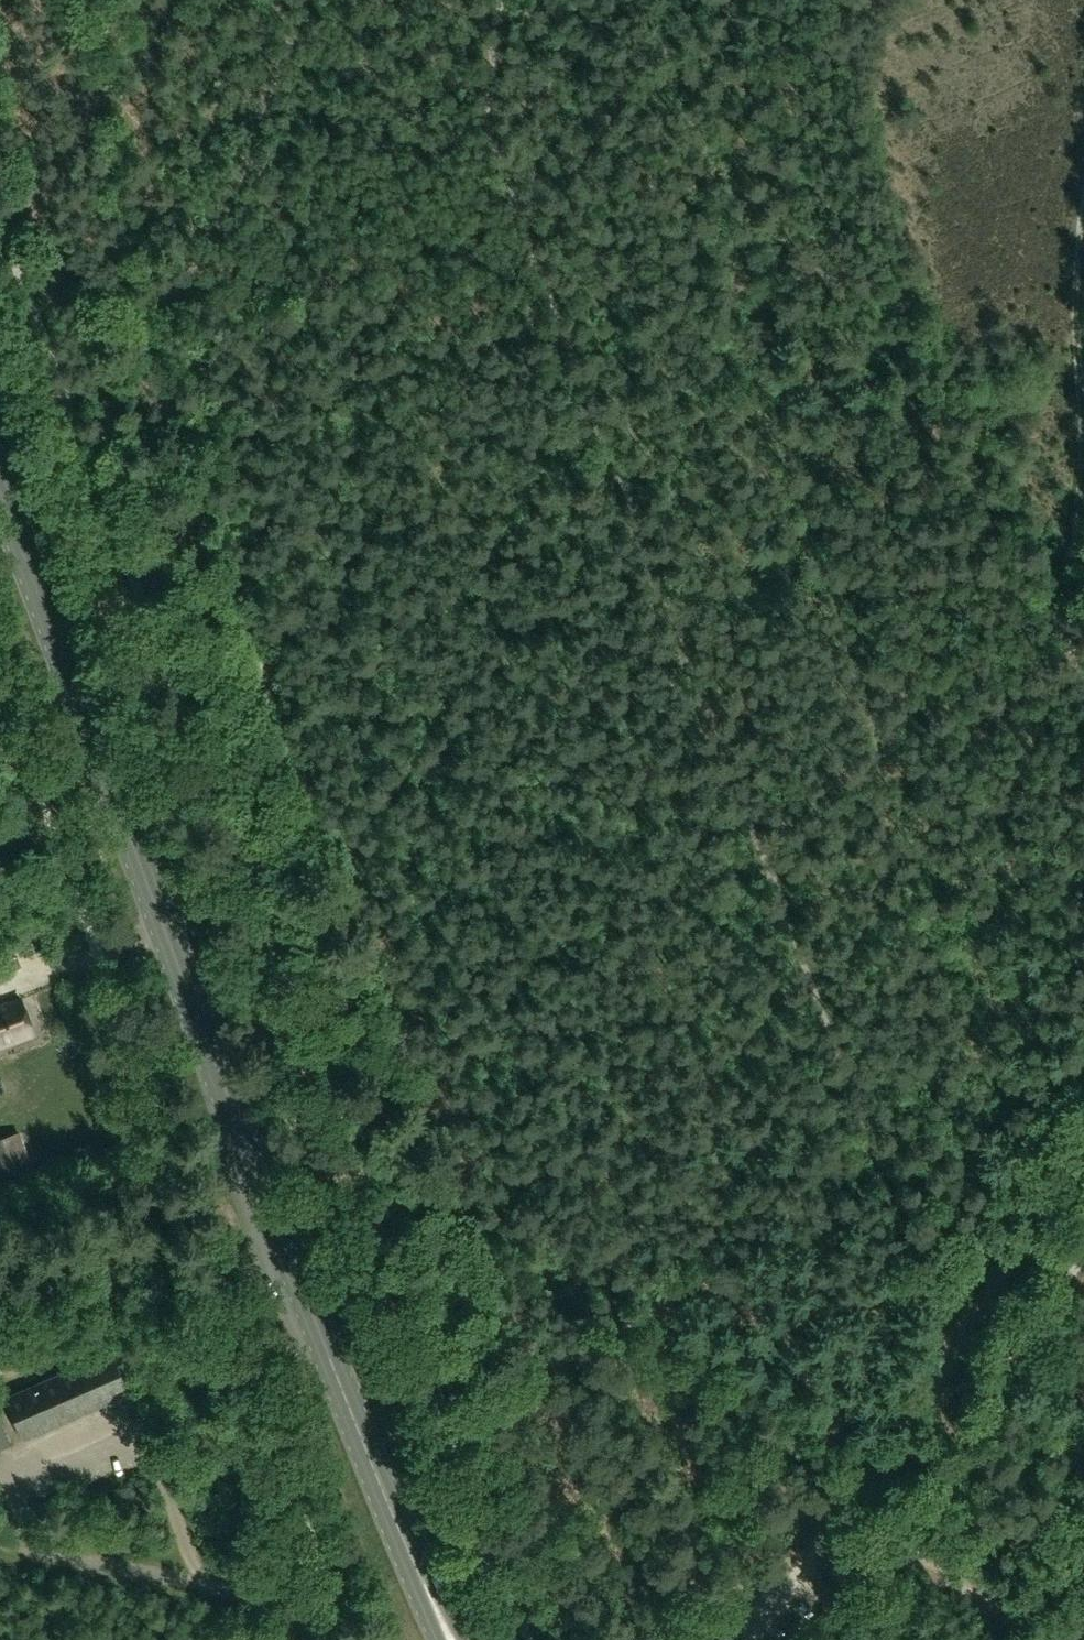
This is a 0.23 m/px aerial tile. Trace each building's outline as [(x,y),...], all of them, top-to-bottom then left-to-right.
[(10,961),(5,949),(0,952),(0,965),(10,961)] [(20,999),(0,1006),(0,1047),(33,1035),(20,999)] [(3,1192),(37,1180),(20,1131),(0,1139),(0,1183),(3,1192)] [(131,1397),(112,1352),(6,1397),(23,1438),(110,1401),(111,1405),(131,1397)] [(12,1446),(0,1420),(0,1451),(12,1446)]
